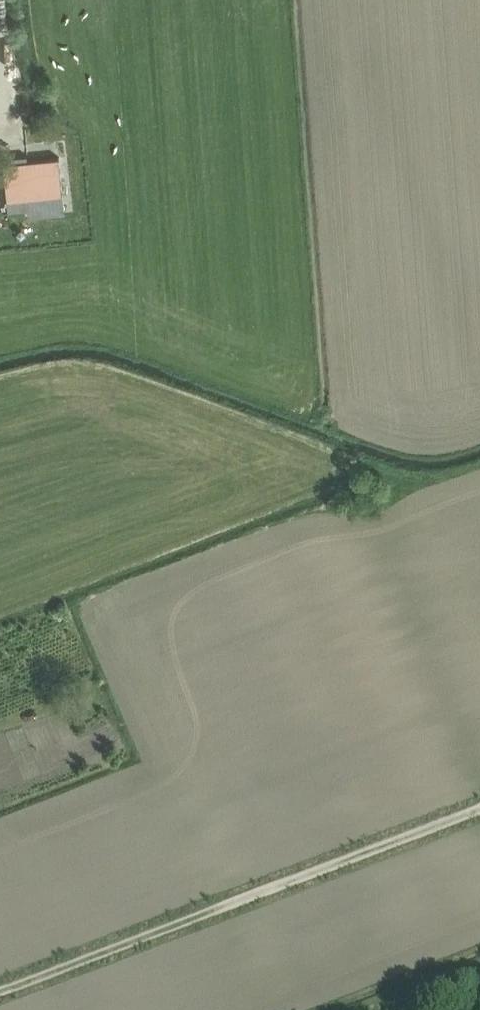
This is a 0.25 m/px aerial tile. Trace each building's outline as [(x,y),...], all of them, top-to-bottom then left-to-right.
[(59,158),(4,164),(8,200),(63,194),(59,158)]
